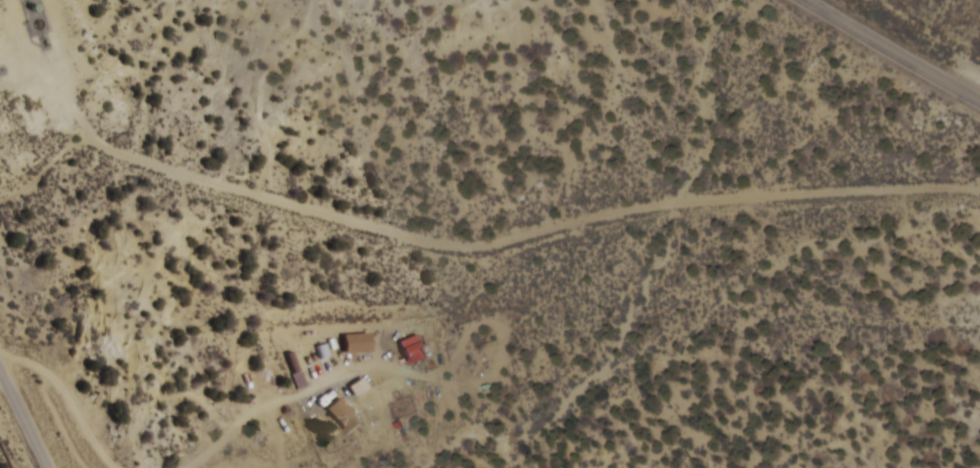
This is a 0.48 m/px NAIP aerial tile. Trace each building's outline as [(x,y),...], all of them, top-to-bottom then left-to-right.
[(371,333),(345,334),(346,354),(372,353),(371,333)] [(366,424),(340,397),(327,410),(353,437),(366,424)]
